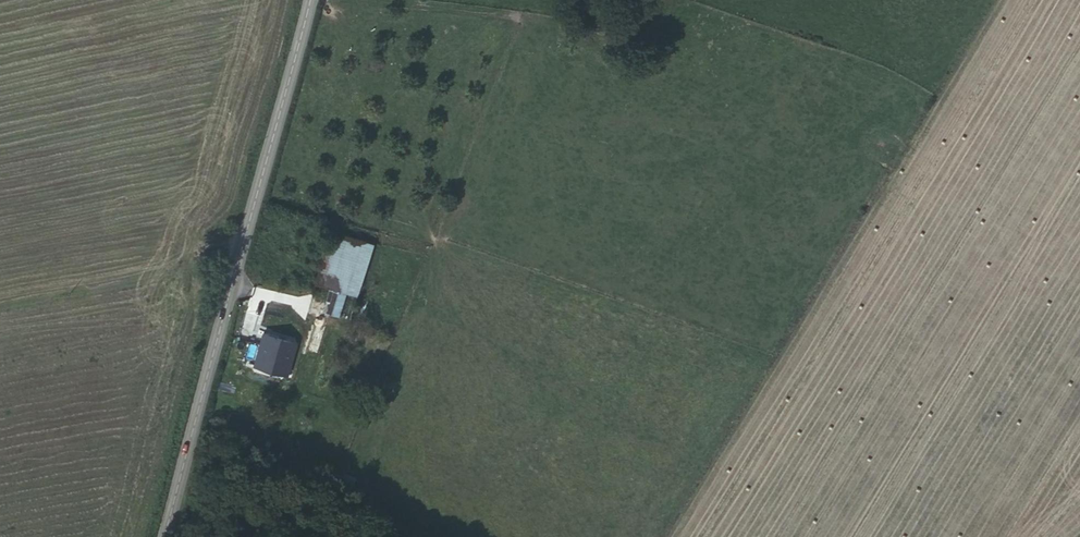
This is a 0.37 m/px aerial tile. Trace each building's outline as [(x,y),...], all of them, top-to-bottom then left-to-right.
[(367,219),(344,213),(332,258),(351,263),(354,264),(367,219)] [(351,263),(344,288),(356,292),(363,266),(354,264),(351,263)] [(303,330),(275,323),(266,354),(295,362),(303,330)] [(255,427),(250,439),(270,445),(274,434),(255,427)]
